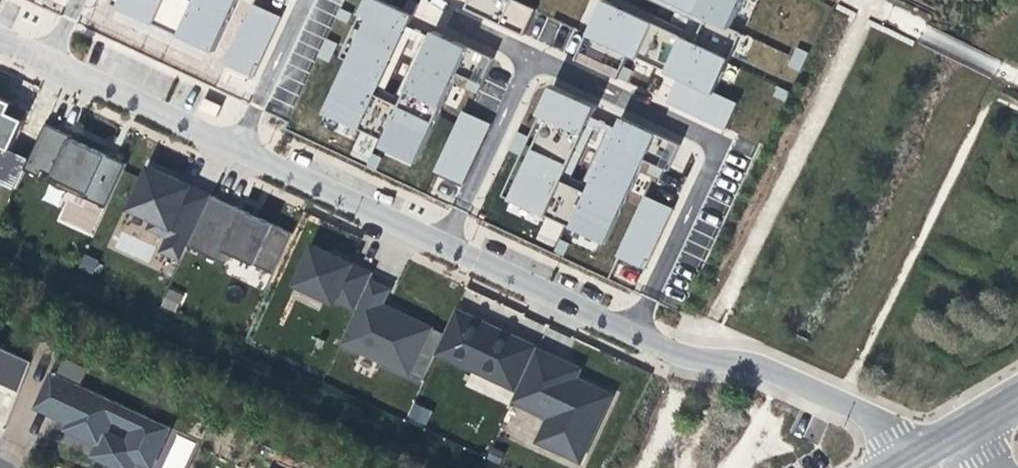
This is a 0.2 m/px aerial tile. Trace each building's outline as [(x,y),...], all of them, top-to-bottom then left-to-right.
[(230,0),(114,0),(111,7),(206,51),(230,0)] [(218,64),(245,77),(281,0),(248,0),(218,64)] [(454,73),(477,83),(489,56),(431,29),(426,40),(397,104),(372,92),(401,29),(406,17),(368,0),(362,0),(350,25),(358,29),(320,111),(415,155),(454,73)] [(435,27),(447,2),(443,0),(420,0),(412,16),(435,27)] [(518,0),(475,0),(468,14),(526,41),(538,15),(516,4),(518,0)] [(597,0),(569,60),(611,80),(623,54),(661,72),(677,37),(608,5),(597,0)] [(608,5),(677,37),(661,72),(672,77),(700,17),(662,0),(645,0),(684,18),(678,30),(614,0),(610,0),(608,5)] [(700,17),(672,77),(661,102),(719,129),(731,102),(708,92),(735,32),(724,27),(736,0),(662,0),(700,17)] [(556,43),(565,25),(548,17),(539,36),(556,43)] [(401,29),(372,92),(397,104),(426,40),(401,29)] [(492,100),(464,87),(427,169),(454,181),(492,100)] [(600,245),(638,163),(662,173),(674,146),(616,119),(610,130),(581,194),(556,182),(585,119),(591,107),(547,87),(535,115),(542,119),(504,201),(600,245)] [(0,97),(0,179),(17,187),(28,161),(12,153),(29,112),(24,109),(0,97)] [(610,130),(585,119),(556,182),(581,194),(610,130)] [(62,132),(45,124),(28,161),(24,170),(40,177),(42,171),(53,176),(51,181),(107,207),(127,164),(72,139),(73,137),(62,132)] [(185,184),(151,168),(130,210),(153,221),(149,229),(169,238),(163,252),(180,260),(211,197),(185,184)] [(676,190),(649,177),(611,258),(638,271),(676,190)] [(255,217),(211,197),(188,247),(227,265),(232,253),(274,274),(293,235),(255,217)] [(351,264),(314,247),(300,281),(357,310),(371,281),(374,275),(351,264)] [(390,289),(371,281),(342,343),(423,381),(446,334),(396,311),(383,306),(390,289)] [(167,288),(161,307),(176,312),(182,293),(167,288)] [(489,325),(457,310),(446,334),(437,354),(517,391),(537,347),(489,325)] [(19,391),(33,362),(0,347),(0,382),(19,391)] [(538,350),(513,401),(550,418),(538,442),(582,463),(612,395),(578,379),(580,369),(576,367),(538,350)] [(124,405),(53,373),(37,407),(60,417),(63,411),(74,416),(71,422),(68,429),(79,434),(100,444),(94,456),(120,467),(134,467),(138,460),(152,467),(170,426),(124,405)] [(74,416),(63,411),(60,417),(71,422),(74,416)] [(192,440),(174,434),(164,467),(183,467),(192,440)]
